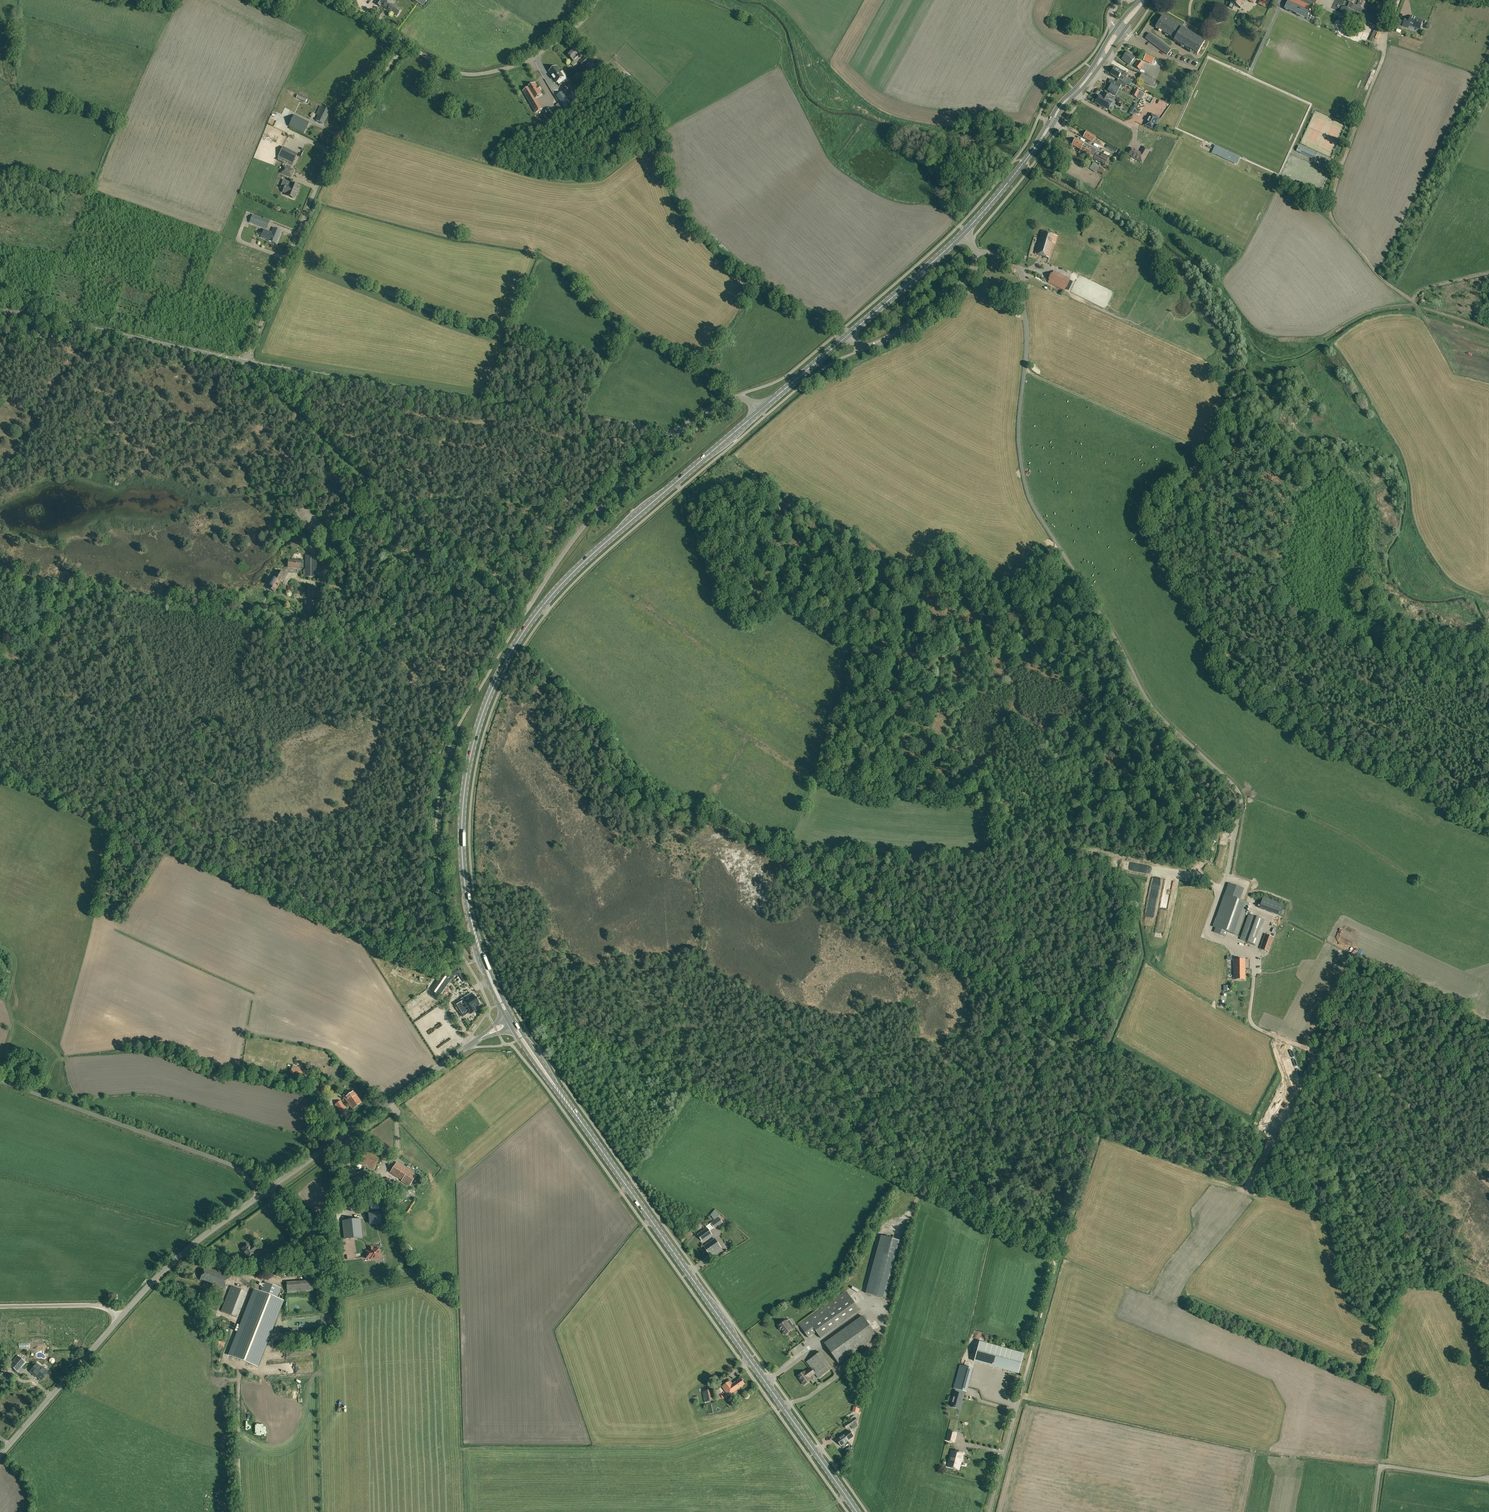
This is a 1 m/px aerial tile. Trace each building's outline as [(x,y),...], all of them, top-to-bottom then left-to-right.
[(389,9),(389,10),(397,16),(401,10),(393,4),(392,4),(389,2),(391,0),(377,0),(375,3),(380,6),(381,5),(385,8),(386,6),(389,9)] [(1230,3),(1231,3),(1229,7),(1233,9),(1235,5),(1240,8),(1245,0),(1231,0),(1230,3)] [(1294,3),(1293,5),(1288,2),(1285,9),(1307,19),(1310,12),(1305,10),(1306,8),(1313,11),(1316,5),(1317,6),(1319,0),(1288,0),(1294,3)] [(1363,8),(1366,0),(1348,0),(1347,1),(1350,2),(1348,7),(1342,8),(1340,13),(1343,17),(1349,17),(1350,13),(1362,18),(1362,19),(1376,26),(1380,19),(1365,12),(1366,10),(1363,8)] [(1387,10),(1377,5),(1370,2),(1367,9),(1384,17),(1387,10)] [(1186,29),(1162,15),(1161,17),(1160,16),(1158,20),(1159,21),(1155,27),(1174,39),(1173,41),(1197,55),(1201,48),(1202,49),(1205,45),(1203,44),(1204,42),(1185,31),(1186,29)] [(1423,21),(1419,19),(1411,16),(1409,21),(1405,20),(1403,26),(1408,28),(1409,25),(1420,29),(1423,21)] [(1167,54),(1171,49),(1149,33),(1145,38),(1167,54)] [(577,60),(581,57),(574,50),(568,55),(573,60),(571,63),(573,66),(578,61),(577,60)] [(1122,59),(1129,65),(1135,57),(1127,52),(1122,59)] [(584,67),(592,59),(588,55),(580,62),(584,67)] [(1139,61),(1135,66),(1140,70),(1144,64),(1139,61)] [(598,71),(590,63),(587,66),(594,74),(598,71)] [(561,79),(566,76),(562,70),(560,72),(556,67),(550,72),(552,76),(552,77),(554,79),(554,80),(555,79),(559,85),(563,82),(561,79)] [(1112,71),(1110,73),(1111,73),(1111,74),(1118,78),(1117,79),(1123,82),(1125,77),(1127,75),(1122,72),(1114,67),(1112,71)] [(1141,74),(1139,79),(1148,84),(1152,86),(1155,80),(1150,78),(1141,74)] [(1125,77),(1123,82),(1126,84),(1129,86),(1132,81),(1128,79),(1125,77)] [(1110,79),(1107,85),(1110,87),(1108,91),(1112,93),(1115,95),(1117,91),(1121,85),(1115,81),(1110,79)] [(526,95),(536,112),(542,109),(535,98),(542,95),(540,92),(541,91),(539,86),(537,87),(535,84),(527,88),(530,93),(526,95)] [(1144,93),(1140,91),(1135,89),(1132,95),(1136,97),(1141,100),(1144,93)] [(1102,97),(1099,96),(1095,102),(1104,107),(1104,108),(1106,110),(1107,109),(1108,110),(1112,103),(1108,100),(1110,96),(1105,93),(1102,97)] [(319,115),(316,120),(323,124),(330,111),(320,106),(316,114),(319,115)] [(1145,125),(1152,129),(1158,117),(1151,114),(1145,125)] [(304,134),(309,122),(294,115),(289,126),(304,134)] [(1092,141),(1094,136),(1087,132),(1084,137),(1092,141)] [(1081,150),(1084,144),(1084,143),(1075,139),(1072,145),(1081,150)] [(1096,150),(1092,148),(1084,144),(1081,150),(1089,154),(1093,156),(1096,150)] [(1116,153),(1117,149),(1108,144),(1106,148),(1116,153)] [(1132,148),(1129,154),(1142,162),(1149,149),(1144,146),(1140,153),(1132,148)] [(1299,146),(1297,151),(1315,159),(1317,155),(1299,146)] [(283,148),(280,147),(275,156),(278,157),(277,160),(284,163),(285,161),(292,164),(297,155),(283,148)] [(1214,147),(1212,152),(1237,164),(1239,158),(1214,147)] [(1102,153),(1100,156),(1096,154),(1094,159),(1102,163),(1106,156),(1102,153)] [(1095,172),(1098,168),(1099,167),(1093,163),(1090,168),(1095,172)] [(281,173),(291,177),(293,170),(284,166),(281,173)] [(284,189),(284,190),(283,192),(287,193),(286,195),(294,198),(299,186),(291,183),(283,180),(280,188),(284,189)] [(267,229),(270,221),(252,214),(249,223),(267,229)] [(261,237),(269,240),(268,241),(276,244),(281,231),(273,228),(272,233),(264,230),(261,237)] [(1042,232),(1035,254),(1049,258),(1053,243),(1055,243),(1057,236),(1042,232)] [(244,267),(240,278),(255,284),(259,273),(244,267)] [(1053,271),(1048,283),(1064,290),(1070,279),(1053,271)] [(316,556),(305,556),(305,576),(309,576),(316,576),(316,556)] [(274,591),(284,574),(278,570),(268,588),(274,591)] [(313,586),(309,586),(308,597),(309,597),(309,601),(308,601),(308,606),(316,606),(316,601),(316,598),(319,598),(319,588),(316,588),(316,587),(313,587),(313,586)] [(1225,936),(1227,931),(1237,935),(1248,903),(1238,900),(1242,889),(1243,889),(1229,883),(1225,895),(1213,927),(1216,928),(1214,932),(1225,936)] [(1285,904),(1263,896),(1259,908),(1280,915),(1285,904)] [(1255,945),(1264,920),(1249,914),(1240,939),(1255,945)] [(1260,949),(1268,952),(1273,937),(1265,934),(1260,949)] [(1233,959),(1233,979),(1245,979),(1245,959),(1233,959)] [(441,975),(434,986),(436,988),(435,989),(437,990),(438,989),(440,990),(447,980),(443,977),(444,976),(442,974),(441,975)] [(462,1000),(455,1004),(462,1017),(469,1013),(470,1014),(476,1011),(474,1008),(479,1005),(473,995),(462,1001),(462,1000)] [(294,1066),(292,1072),(291,1074),(303,1078),(306,1071),(294,1066)] [(352,1109),(361,1102),(353,1091),(344,1098),(352,1109)] [(349,1112),(346,1108),(340,1100),(335,1104),(343,1116),(349,1112)] [(379,1158),(376,1156),(365,1151),(359,1162),(374,1169),(379,1158)] [(409,1186),(416,1175),(397,1162),(390,1172),(397,1177),(396,1180),(400,1182),(401,1181),(409,1186)] [(366,1187),(364,1176),(347,1178),(349,1189),(366,1187)] [(372,1188),(390,1186),(389,1178),(371,1181),(372,1188)] [(412,1194),(409,1189),(396,1196),(399,1201),(412,1194)] [(722,1222),(719,1217),(711,1223),(714,1228),(722,1222)] [(362,1237),(360,1219),(343,1221),(345,1239),(362,1237)] [(707,1227),(697,1234),(702,1241),(712,1234),(707,1227)] [(902,1241),(880,1236),(865,1293),(888,1299),(902,1241)] [(714,1238),(709,1242),(715,1251),(721,1247),(714,1238)] [(715,1251),(709,1242),(704,1246),(710,1255),(715,1251)] [(248,1244),(242,1249),(243,1250),(243,1251),(244,1252),(245,1252),(248,1257),(254,1253),(254,1252),(258,1249),(255,1244),(250,1247),(248,1244)] [(380,1258),(379,1248),(369,1249),(369,1250),(365,1251),(366,1258),(370,1258),(370,1259),(380,1258)] [(200,1280),(224,1289),(229,1276),(205,1267),(200,1280)] [(313,1291),(312,1280),(287,1282),(287,1293),(313,1291)] [(264,1284),(262,1283),(261,1286),(263,1287),(261,1292),(254,1289),(242,1319),(242,1320),(229,1355),(257,1366),(283,1300),(276,1298),(280,1288),(265,1282),(264,1284)] [(247,1292),(231,1286),(221,1311),(237,1317),(247,1292)] [(860,1311),(846,1291),(799,1324),(808,1338),(816,1332),(821,1338),(825,1335),(860,1311)] [(305,1295),(289,1299),(291,1306),(294,1305),(295,1309),(300,1308),(299,1304),(295,1305),(294,1302),(302,1300),(302,1299),(306,1298),(305,1295)] [(877,1336),(862,1316),(824,1343),(839,1363),(877,1336)] [(786,1321),(783,1323),(779,1326),(779,1327),(779,1328),(779,1329),(780,1330),(781,1330),(782,1330),(785,1334),(792,1329),(790,1327),(793,1325),(789,1320),(786,1322),(786,1321)] [(974,1361),(1018,1373),(1024,1353),(979,1341),(974,1361)] [(818,1378),(832,1369),(820,1352),(806,1362),(818,1378)] [(18,1372),(26,1363),(17,1355),(10,1365),(18,1372)] [(42,1379),(43,1380),(47,1376),(46,1375),(48,1372),(42,1366),(41,1367),(37,1364),(30,1371),(36,1377),(37,1376),(42,1380),(42,1379)] [(963,1391),(966,1391),(973,1368),(960,1365),(954,1388),(956,1389),(963,1391)] [(809,1377),(814,1373),(811,1369),(805,1372),(798,1376),(804,1384),(811,1380),(809,1377)] [(11,1378),(4,1372),(1,1376),(8,1382),(11,1378)] [(728,1395),(745,1384),(741,1378),(733,1384),(730,1380),(722,1386),(728,1395)] [(704,1402),(716,1400),(713,1389),(702,1392),(704,1402)] [(960,1409),(963,1395),(962,1395),(963,1391),(956,1389),(955,1392),(954,1392),(950,1406),(957,1408),(960,1409)] [(857,1421),(855,1418),(847,1423),(849,1427),(857,1421)] [(841,1446),(848,1441),(848,1440),(853,1436),(849,1430),(844,1435),(843,1435),(837,1440),(841,1446)] [(957,1433),(949,1431),(946,1440),(954,1442),(957,1433)] [(959,1469),(963,1453),(951,1450),(947,1466),(959,1469)]
